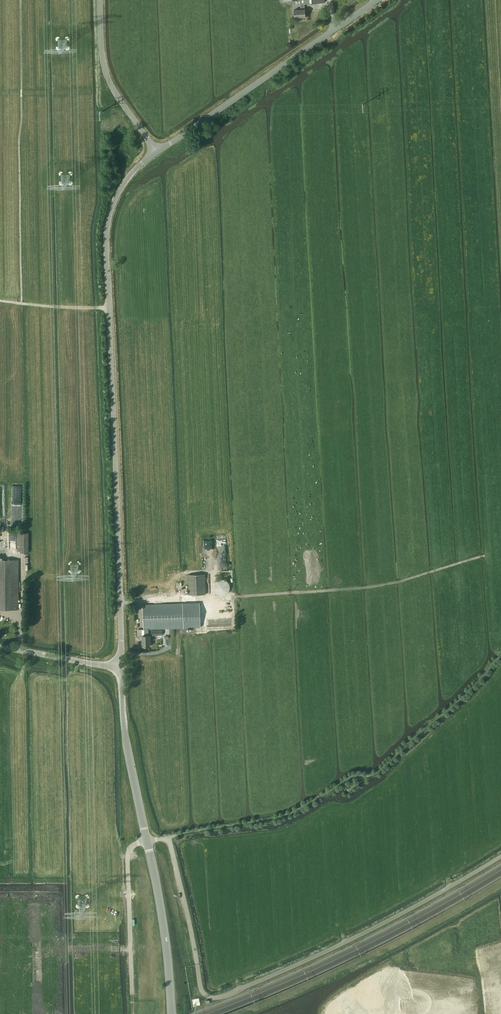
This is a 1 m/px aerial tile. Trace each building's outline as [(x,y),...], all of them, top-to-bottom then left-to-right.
[(297,0),(298,5),(300,5),(300,10),(293,10),(294,18),(305,17),(304,4),(325,3),(324,0),(281,0),(282,1),(297,0)] [(17,549),(20,549),(20,552),(29,552),(28,533),(17,533),(17,549)] [(18,609),(18,559),(0,559),(0,609),(18,609)] [(206,594),(205,574),(187,575),(188,595),(206,594)] [(142,629),(137,629),(137,635),(142,635),(142,646),(150,646),(150,635),(162,634),(162,630),(151,630),(151,632),(149,632),(149,629),(200,627),(200,603),(143,604),(144,629),(142,629)]
